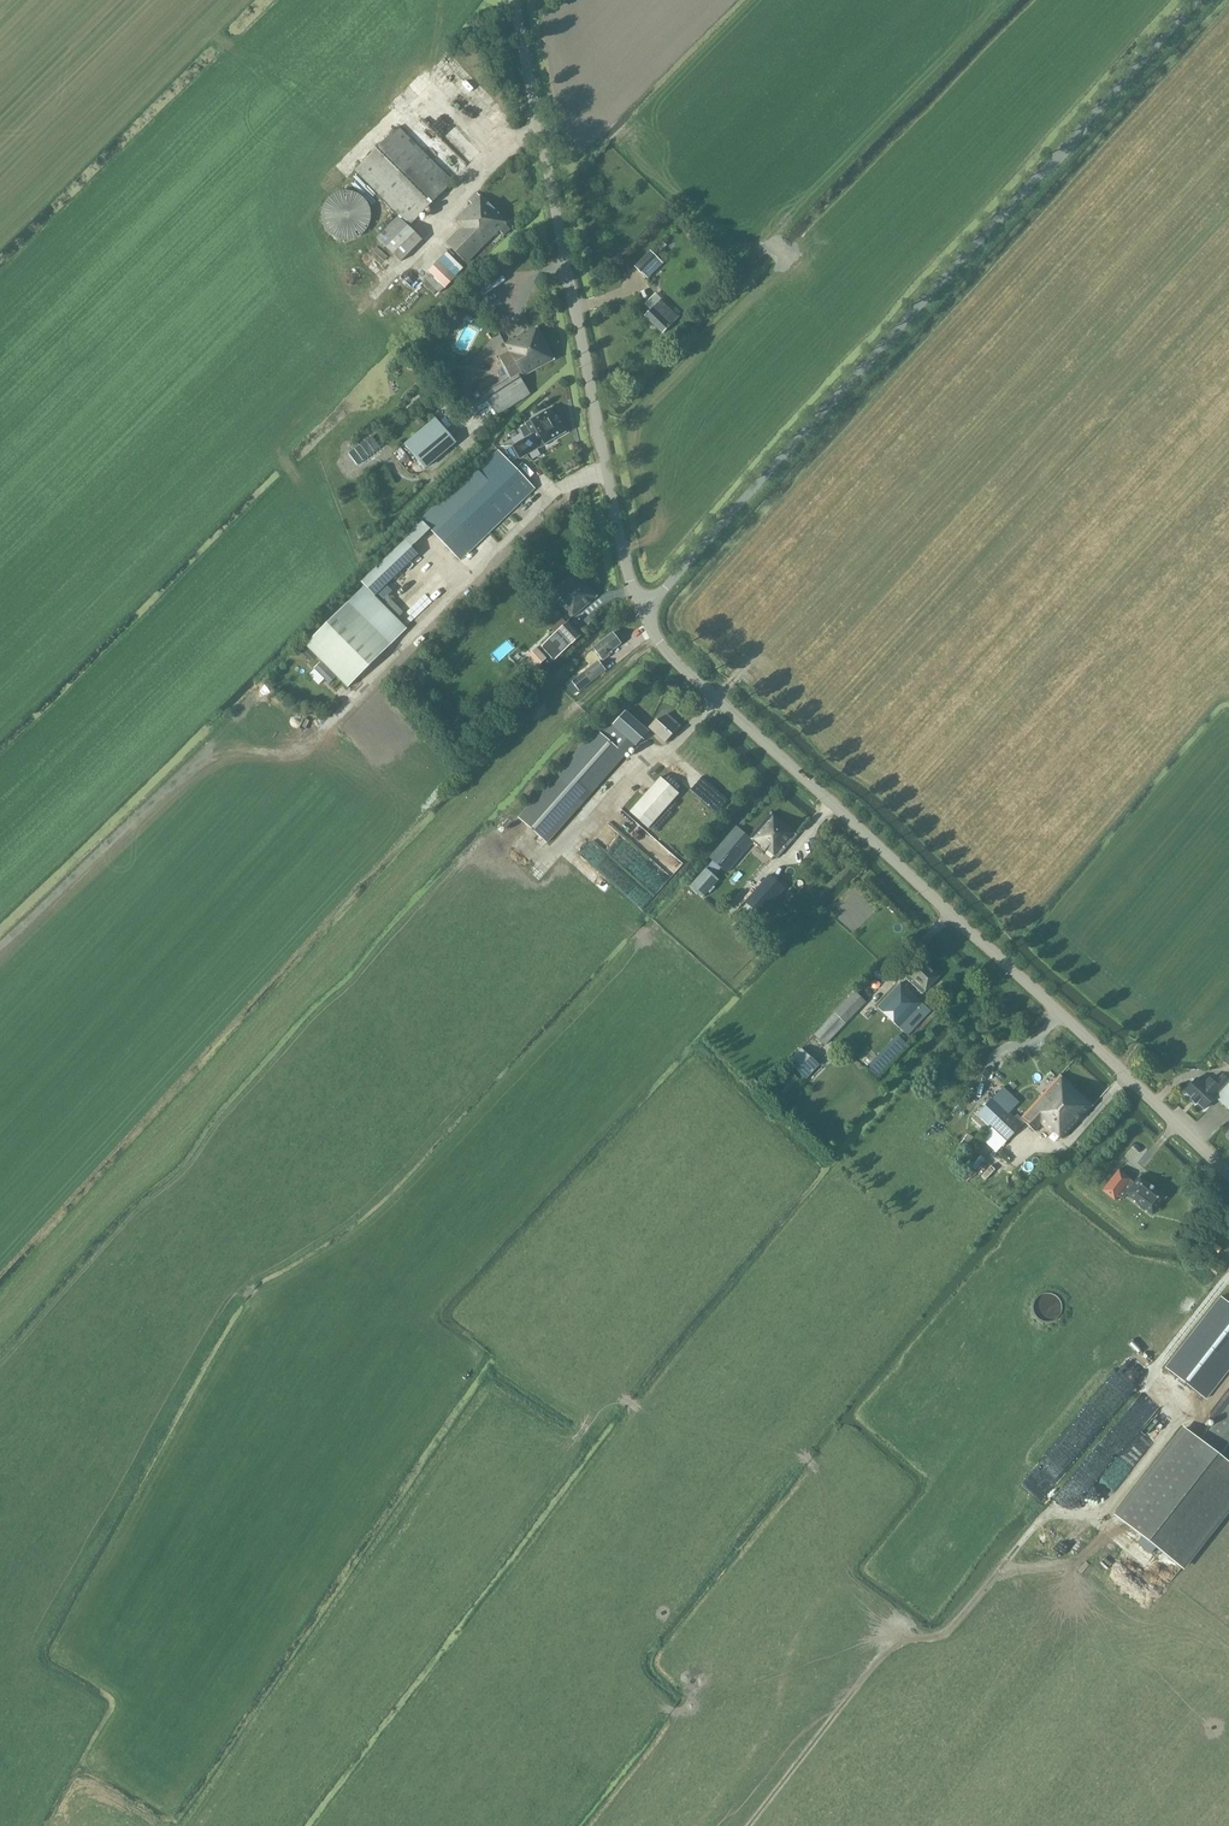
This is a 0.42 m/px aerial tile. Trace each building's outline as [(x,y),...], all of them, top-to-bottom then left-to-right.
[(477,99),(484,93),(457,64),(451,70),(477,99)] [(437,91),(444,83),(438,78),(431,87),(437,91)] [(409,227),(454,182),(398,127),(373,152),(367,146),(357,156),(358,157),(357,158),(362,163),(354,171),(398,216),(376,238),(400,263),(422,241),(409,227)] [(360,198),(358,197),(356,196),(354,195),(353,195),(351,194),(348,194),(346,194),(344,194),(342,194),(340,195),(338,195),(337,196),(335,197),(333,198),(332,200),(330,201),(329,203),(328,205),(327,206),(326,208),(325,210),(325,212),(325,214),(325,217),(325,219),(325,221),(326,223),(327,225),(328,226),(329,228),(330,230),(331,231),(333,233),(335,234),(336,235),(338,236),(340,237),(342,237),(344,238),(346,238),(348,238),(350,237),(352,237),(354,236),(356,236),(358,235),(360,233),(361,232),(363,231),(364,229),(365,228),(366,226),(367,224),(368,222),(368,220),(369,218),(369,216),(369,214),(368,212),(368,210),(367,208),(366,206),(365,204),(364,202),(363,201),(361,199),(360,198)] [(472,204),(454,221),(461,229),(452,238),(446,244),(467,264),(499,231),(505,236),(510,230),(505,225),(507,223),(480,196),(479,196),(477,194),(470,201),(472,204)] [(412,286),(442,254),(430,242),(399,275),(412,286)] [(634,267),(643,275),(644,275),(648,279),(663,263),(650,251),(634,267)] [(448,281),(454,271),(445,265),(438,275),(448,281)] [(445,289),(431,275),(426,280),(427,281),(420,288),(430,299),(437,292),(440,294),(445,289)] [(645,304),(651,310),(644,316),(662,334),(679,317),(677,315),(681,312),(676,307),(672,310),(656,293),(645,304)] [(496,386),(493,382),(492,379),(479,386),(483,393),(484,395),(497,416),(505,411),(530,394),(521,378),(554,360),(536,326),(520,336),(504,345),(508,352),(498,357),(510,377),(496,386)] [(532,435),(513,446),(520,460),(540,448),(541,449),(546,446),(546,445),(566,433),(552,408),(525,423),(532,435)] [(404,444),(425,469),(456,442),(435,417),(404,444)] [(398,438),(402,443),(409,436),(405,432),(398,438)] [(461,560),(535,488),(499,449),(477,470),(474,467),(420,519),(430,530),(434,533),(461,560)] [(361,582),(374,596),(418,554),(404,540),(361,582)] [(427,572),(433,569),(426,557),(420,560),(427,572)] [(402,574),(414,586),(425,576),(419,570),(418,570),(412,564),(402,574)] [(577,613),(598,596),(576,570),(574,571),(575,572),(554,589),(550,592),(557,600),(566,611),(568,610),(574,617),(578,614),(577,613)] [(385,589),(390,593),(397,585),(392,581),(385,589)] [(304,646),(315,657),(321,662),(336,678),(347,689),(407,629),(364,586),(304,646)] [(429,607),(439,599),(430,588),(420,596),(429,607)] [(395,597),(399,603),(409,595),(405,589),(395,597)] [(555,660),(583,633),(570,619),(541,646),(555,660)] [(612,651),(620,644),(611,633),(593,647),(603,661),(612,653),(612,651)] [(527,656),(537,667),(547,658),(537,647),(527,656)] [(512,659),(521,655),(518,648),(509,652),(512,659)] [(583,673),(585,676),(591,683),(606,670),(598,660),(583,673)] [(314,669),(325,680),(329,684),(336,678),(321,662),(314,669)] [(259,696),(257,701),(269,705),(270,699),(259,696)] [(378,716),(385,727),(394,721),(388,711),(378,716)] [(596,730),(555,777),(518,817),(549,844),(625,754),(627,756),(649,731),(625,711),(603,735),(596,730)] [(658,716),(648,727),(666,742),(681,726),(667,714),(664,717),(661,719),(658,716)] [(660,777),(630,811),(648,827),(678,793),(660,777)] [(737,825),(709,857),(724,870),(732,860),(737,863),(754,842),(766,853),(768,851),(777,858),(797,835),(770,812),(755,830),(750,837),(737,825)] [(686,847),(693,838),(685,833),(674,847),(681,852),(685,846),(686,847)] [(690,886),(704,897),(708,892),(710,893),(715,887),(714,886),(719,880),(706,868),(690,886)] [(774,895),(782,886),(769,875),(747,900),(762,914),(777,897),(774,895)] [(598,876),(593,882),(603,891),(609,885),(598,876)] [(645,901),(649,891),(633,884),(628,894),(645,901)] [(923,994),(940,976),(922,959),(907,974),(912,979),(910,982),(923,994)] [(908,1035),(931,1011),(901,982),(877,1007),(908,1035)] [(826,1045),(867,1002),(855,991),(834,1012),(834,1013),(814,1034),(826,1045)] [(806,1079),(820,1064),(801,1048),(788,1062),(806,1079)] [(1063,1139),(1094,1105),(1060,1074),(1057,1077),(1058,1077),(1049,1086),(1021,1118),(1018,1114),(1015,1117),(994,1096),(977,1114),(1006,1142),(1023,1124),(1025,1122),(1034,1131),(1042,1123),(1053,1134),(1055,1131),(1063,1139)] [(788,1075),(778,1085),(785,1091),(794,1081),(788,1075)] [(1197,1077),(1184,1090),(1191,1097),(1190,1098),(1196,1103),(1197,1102),(1203,1108),(1215,1096),(1228,1081),(1222,1075),(1214,1083),(1209,1078),(1203,1084),(1197,1077)] [(1215,1097),(1228,1110),(1228,1082),(1215,1097)] [(1139,1178),(1133,1185),(1129,1182),(1131,1180),(1119,1170),(1102,1191),(1115,1200),(1118,1197),(1123,1199),(1127,1194),(1153,1215),(1165,1198),(1166,1198),(1165,1197),(1156,1190),(1155,1189),(1150,1185),(1149,1184),(1149,1185),(1140,1177),(1139,1177),(1139,1178)] [(1062,1308),(1062,1304),(1062,1302),(1061,1299),(1060,1297),(1058,1295),(1055,1292),(1052,1291),(1050,1291),(1047,1291),(1043,1292),(1040,1294),(1036,1298),(1035,1301),(1035,1304),(1035,1307),(1036,1309),(1038,1313),(1040,1315),(1043,1317),(1048,1318),(1052,1318),(1055,1317),(1057,1315),(1059,1313),(1061,1311),(1062,1308)] [(1221,1296),(1166,1366),(1171,1371),(1207,1399),(1228,1370),(1228,1303),(1221,1296)] [(1201,1441),(1186,1429),(1116,1517),(1182,1568),(1228,1508),(1228,1406),(1201,1441)]
